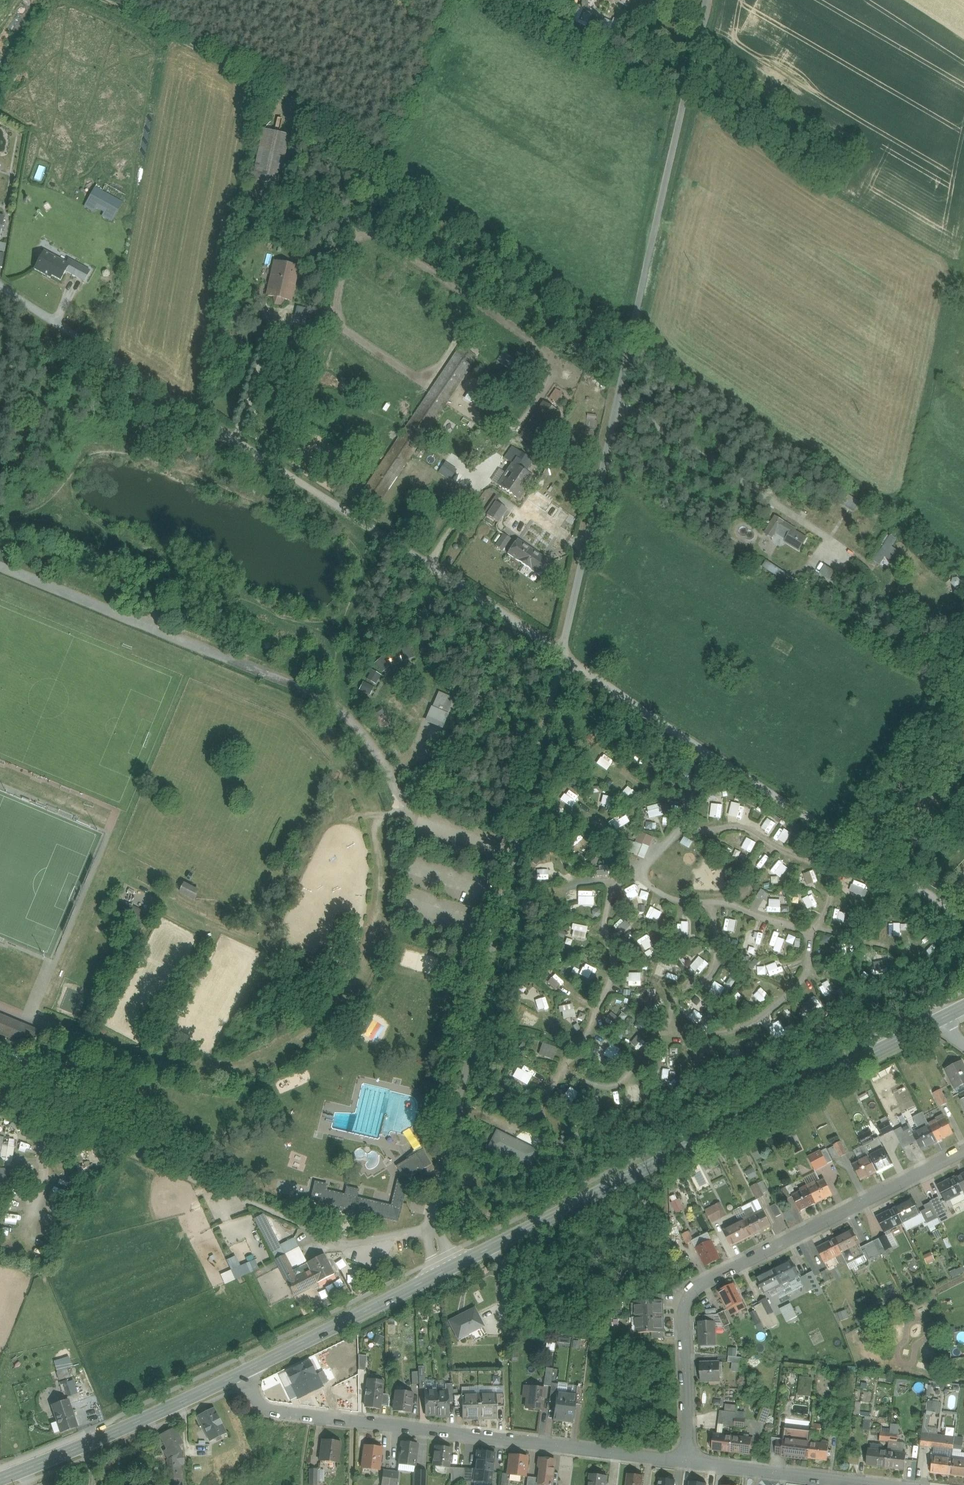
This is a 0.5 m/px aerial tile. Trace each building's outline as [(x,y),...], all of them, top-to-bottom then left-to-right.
[(588,6),(579,2),(573,17),(581,21),(588,6)] [(8,58),(7,48),(0,49),(0,59),(8,58)] [(288,137),(264,132),(253,180),(278,185),(288,137)] [(40,166),(35,179),(42,181),(46,168),(40,166)] [(112,221),(122,203),(95,189),(85,207),(95,213),(98,208),(105,212),(103,217),(112,221)] [(66,264),(44,252),(39,261),(34,271),(43,275),(45,273),(47,274),(54,278),(61,281),(66,272),(78,278),(83,268),(68,260),(66,264)] [(364,257),(360,254),(354,263),(358,266),(364,257)] [(297,267),(276,262),(269,296),(275,298),(276,303),(280,304),(284,300),(290,301),(297,267)] [(84,282),(90,272),(83,268),(78,278),(84,282)] [(241,315),(223,312),(222,318),(240,320),(241,315)] [(460,346),(406,427),(423,438),(477,357),(460,346)] [(497,362),(502,365),(509,356),(504,353),(497,362)] [(470,391),(477,395),(480,390),(474,386),(470,391)] [(550,398),(555,402),(561,393),(556,389),(550,398)] [(466,400),(474,403),(476,395),(468,392),(466,400)] [(520,435),(536,446),(559,413),(543,402),(520,435)] [(418,444),(402,433),(362,492),(378,503),(418,444)] [(521,470),(529,459),(512,447),(504,458),(513,464),(521,470)] [(521,470),(529,475),(536,464),(529,459),(521,470)] [(456,471),(445,463),(439,472),(450,479),(456,471)] [(521,470),(513,464),(506,474),(498,486),(518,500),(533,478),(529,475),(521,470)] [(498,486),(506,474),(500,470),(492,481),(498,486)] [(857,503),(842,493),(838,499),(853,509),(857,503)] [(487,516),(496,502),(498,499),(492,496),(481,512),(487,516)] [(487,516),(498,523),(507,510),(496,502),(487,516)] [(793,527),(776,516),(765,533),(773,538),(774,536),(799,550),(806,538),(792,529),(793,527)] [(510,539),(503,534),(496,546),(502,551),(510,539)] [(891,536),(874,560),(878,563),(896,539),(891,536)] [(512,556),(522,542),(517,540),(507,553),(512,556)] [(550,562),(522,542),(512,556),(540,576),(550,562)] [(796,582),(766,562),(763,567),(779,577),(777,580),(791,589),(796,582)] [(821,574),(831,580),(836,571),(826,565),(821,574)] [(402,650),(405,659),(413,657),(409,647),(402,650)] [(389,657),(392,664),(401,661),(398,653),(389,657)] [(375,664),(382,672),(388,666),(381,659),(375,664)] [(367,680),(374,683),(379,675),(372,671),(367,680)] [(360,690),(369,694),(372,687),(363,683),(360,690)] [(428,717),(444,723),(448,715),(447,715),(453,702),(438,695),(432,709),(432,708),(428,717)] [(374,712),(378,717),(383,714),(380,709),(374,712)] [(444,723),(428,717),(426,722),(442,729),(444,723)] [(607,770),(611,764),(601,757),(597,764),(607,770)] [(562,801),(572,806),(577,796),(568,791),(562,801)] [(722,818),(724,805),(712,803),(711,816),(722,818)] [(662,804),(647,806),(648,817),(663,816),(662,804)] [(768,818),(761,828),(769,834),(777,824),(768,818)] [(781,827),(775,839),(785,844),(792,832),(781,827)] [(632,854),(646,859),(654,836),(640,831),(632,854)] [(752,852),(756,842),(747,838),(742,848),(752,852)] [(780,860),(771,871),(781,878),(789,867),(780,860)] [(815,870),(804,873),(808,885),(819,881),(815,870)] [(850,892),(868,897),(871,887),(854,881),(850,892)] [(184,885),(180,893),(193,899),(197,891),(184,885)] [(635,888),(624,893),(628,901),(639,895),(635,888)] [(579,891),(579,905),(593,905),(593,891),(579,891)] [(781,912),(782,899),(769,899),(768,912),(781,912)] [(652,907),(646,917),(657,923),(663,912),(652,907)] [(725,931),(735,932),(736,919),(726,918),(725,931)] [(621,921),(615,925),(620,934),(626,930),(621,921)] [(690,922),(679,922),(679,934),(689,935),(690,922)] [(890,936),(901,936),(901,923),(890,923),(890,936)] [(572,937),(586,938),(588,925),(573,924),(572,937)] [(747,942),(758,945),(761,934),(750,931),(747,942)] [(781,952),(785,940),(774,936),(769,948),(781,952)] [(699,955),(690,966),(697,972),(706,961),(699,955)] [(778,962),(767,965),(770,976),(782,972),(778,962)] [(590,978),(594,967),(584,964),(580,975),(590,978)] [(556,973),(548,981),(555,989),(564,982),(556,973)] [(629,986),(642,986),(642,973),(629,973),(629,986)] [(825,994),(833,990),(829,981),(820,986),(825,994)] [(762,987),(754,995),(762,1003),(770,995),(762,987)] [(563,1019),(576,1016),(574,1004),(561,1006),(563,1019)] [(13,1028),(15,1021),(0,1015),(0,1023),(13,1028)] [(21,1044),(25,1034),(36,1038),(39,1031),(15,1021),(13,1028),(0,1023),(0,1035),(21,1044)] [(776,1039),(787,1034),(781,1021),(770,1026),(776,1039)] [(639,1049),(645,1041),(638,1036),(632,1043),(639,1049)] [(945,1070),(955,1088),(963,1084),(963,1066),(961,1061),(945,1070)] [(513,1077),(527,1084),(532,1075),(518,1068),(513,1077)] [(571,1087),(564,1095),(573,1102),(580,1093),(571,1087)] [(941,1107),(949,1103),(942,1089),(934,1093),(941,1107)] [(924,1112),(914,1117),(917,1124),(928,1119),(924,1112)] [(944,1116),(929,1124),(938,1142),(954,1134),(944,1116)] [(929,1124),(921,1128),(922,1130),(914,1134),(922,1150),(938,1142),(929,1124)] [(885,1135),(895,1130),(892,1126),(883,1130),(885,1135)] [(530,1167),(536,1152),(496,1133),(490,1147),(530,1167)] [(13,1160),(14,1145),(4,1145),(4,1136),(0,1136),(0,1160),(13,1160)] [(843,1142),(810,1157),(816,1169),(848,1154),(843,1142)] [(859,1159),(868,1154),(863,1146),(855,1150),(859,1159)] [(884,1147),(868,1155),(877,1173),(893,1165),(884,1147)] [(411,1161),(400,1167),(406,1177),(411,1178),(425,1169),(432,1165),(423,1150),(409,1158),(411,1161)] [(868,1155),(860,1159),(861,1161),(853,1165),(861,1181),(877,1173),(868,1155)] [(432,1165),(425,1169),(428,1174),(432,1171),(433,1167),(432,1165)] [(747,1171),(749,1179),(758,1176),(755,1168),(747,1171)] [(956,1178),(963,1193),(963,1174),(956,1178)] [(963,1193),(956,1178),(944,1184),(938,1187),(946,1202),(963,1193)] [(824,1180),(816,1184),(815,1182),(807,1186),(816,1204),(832,1196),(824,1180)] [(405,1182),(398,1181),(393,1200),(402,1202),(407,1183),(405,1182)] [(751,1187),(756,1198),(769,1193),(763,1181),(751,1187)] [(816,1204),(807,1186),(799,1190),(800,1192),(792,1196),(801,1212),(816,1204)] [(359,1190),(346,1187),(345,1191),(344,1195),(350,1197),(357,1198),(359,1190)] [(314,1188),(311,1201),(347,1209),(350,1197),(344,1195),(322,1190),(314,1188)] [(357,1198),(350,1197),(347,1209),(366,1214),(371,1215),(378,1217),(398,1221),(401,1209),(392,1207),(373,1202),(357,1198)] [(401,1209),(402,1202),(393,1200),(392,1207),(401,1209)] [(913,1200),(895,1209),(903,1224),(920,1215),(913,1200)] [(706,1209),(712,1223),(728,1216),(722,1202),(706,1209)] [(771,1206),(776,1217),(782,1214),(777,1203),(771,1206)] [(895,1209),(877,1218),(885,1233),(903,1224),(895,1209)] [(763,1211),(755,1215),(754,1213),(747,1217),(756,1235),(771,1227),(763,1211)] [(740,1222),(723,1231),(732,1247),(756,1235),(747,1217),(739,1221),(740,1222)] [(256,1223),(275,1261),(285,1256),(281,1247),(266,1218),(256,1223)] [(683,1233),(687,1243),(693,1241),(690,1231),(683,1233)] [(852,1231),(834,1240),(842,1254),(860,1246),(852,1231)] [(869,1259),(893,1249),(887,1235),(863,1246),(869,1259)] [(294,1240),(286,1244),(290,1253),(298,1249),(299,1249),(294,1240)] [(834,1240),(817,1249),(824,1263),(842,1254),(834,1240)] [(711,1242),(697,1250),(705,1267),(720,1260),(711,1242)] [(286,1244),(281,1247),(285,1256),(290,1253),(286,1244)] [(290,1253),(285,1256),(297,1280),(311,1273),(306,1264),(298,1249),(290,1253)] [(324,1255),(306,1264),(311,1273),(316,1284),(334,1275),(324,1255)] [(225,1283),(260,1269),(256,1259),(241,1265),(237,1256),(228,1260),(232,1270),(221,1274),(225,1283)] [(316,1284),(311,1273),(297,1280),(285,1256),(275,1261),(293,1296),(316,1284)] [(928,1264),(936,1261),(934,1256),(926,1259),(928,1264)] [(852,1267),(868,1263),(867,1257),(850,1262),(852,1267)] [(791,1261),(778,1268),(774,1270),(781,1285),(799,1276),(791,1261)] [(774,1270),(756,1279),(764,1294),(781,1285),(774,1270)] [(733,1285),(719,1292),(728,1310),(740,1304),(742,1303),(733,1285)] [(761,1333),(781,1322),(768,1298),(755,1306),(757,1310),(751,1313),(761,1333)] [(651,1301),(635,1301),(636,1333),(652,1333),(664,1333),(663,1300),(651,1301)] [(781,1308),(787,1322),(799,1317),(792,1303),(781,1308)] [(719,1328),(731,1323),(726,1310),(714,1315),(719,1328)] [(475,1312),(451,1324),(459,1340),(474,1333),(483,1328),(475,1312)] [(715,1322),(699,1322),(700,1347),(701,1347),(701,1345),(714,1344),(714,1346),(715,1346),(715,1322)] [(741,1362),(742,1357),(738,1356),(738,1348),(730,1347),(729,1361),(741,1362)] [(70,1362),(68,1357),(54,1362),(57,1372),(71,1368),(70,1362)] [(309,1362),(286,1375),(300,1400),(324,1388),(309,1362)] [(742,1372),(742,1362),(733,1362),(733,1371),(742,1372)] [(719,1363),(701,1363),(701,1382),(720,1381),(719,1363)] [(420,1371),(412,1371),(413,1383),(425,1382),(424,1366),(420,1366),(420,1371)] [(62,1374),(64,1380),(70,1378),(67,1370),(57,1373),(58,1375),(62,1374)] [(799,1396),(813,1396),(813,1376),(800,1376),(799,1396)] [(365,1407),(380,1409),(383,1382),(368,1380),(365,1407)] [(71,1396),(69,1388),(66,1382),(60,1384),(65,1398),(71,1396)] [(69,1388),(71,1396),(77,1394),(74,1386),(69,1388)] [(545,1389),(529,1387),(526,1408),(542,1410),(545,1389)] [(437,1390),(425,1391),(426,1415),(437,1415),(437,1414),(436,1392),(437,1392),(437,1390)] [(437,1392),(436,1392),(437,1414),(437,1415),(437,1416),(448,1416),(447,1392),(437,1392)] [(397,1393),(395,1412),(410,1414),(413,1395),(397,1393)] [(566,1394),(557,1393),(553,1420),(563,1422),(566,1394)] [(576,1395),(566,1394),(563,1422),(573,1423),(576,1395)] [(479,1395),(462,1396),(463,1420),(480,1420),(479,1395)] [(496,1395),(479,1395),(480,1420),(497,1419),(496,1395)] [(941,1413),(942,1401),(929,1400),(927,1411),(941,1413)] [(68,1405),(54,1409),(62,1432),(75,1428),(68,1405)] [(214,1409),(197,1417),(209,1443),(226,1435),(214,1409)] [(734,1433),(746,1433),(746,1411),(719,1411),(720,1431),(734,1431),(734,1433)] [(891,1424),(891,1432),(900,1432),(900,1424),(891,1424)] [(175,1429),(161,1436),(169,1451),(165,1452),(169,1459),(179,1454),(178,1451),(180,1450),(178,1447),(182,1444),(175,1429)] [(812,1432),(784,1429),(781,1453),(790,1454),(791,1441),(811,1443),(812,1432)] [(731,1452),(733,1436),(714,1434),(712,1450),(731,1452)] [(753,1438),(733,1436),(731,1452),(751,1455),(753,1438)] [(893,1440),(891,1450),(903,1452),(905,1443),(893,1440)] [(811,1443),(791,1441),(790,1454),(789,1457),(809,1459),(811,1443)] [(319,1462),(339,1464),(341,1445),(321,1443),(319,1462)] [(829,1445),(811,1443),(809,1459),(827,1461),(829,1445)] [(418,1446),(401,1444),(399,1462),(416,1464),(418,1446)] [(382,1449),(365,1447),(362,1469),(379,1471),(382,1449)] [(451,1449),(437,1447),(435,1466),(449,1468),(451,1449)] [(888,1453),(869,1450),(867,1466),(886,1468),(888,1453)] [(494,1454),(478,1452),(475,1469),(475,1471),(476,1471),(492,1473),(494,1454)] [(907,1455),(888,1453),(886,1468),(905,1470),(907,1455)] [(179,1454),(169,1459),(168,1460),(170,1484),(183,1484),(181,1464),(184,1464),(183,1454),(179,1454)] [(527,1458),(510,1456),(508,1475),(525,1477),(527,1458)] [(952,1460),(934,1458),(932,1474),(950,1476),(952,1460)] [(540,1459),(539,1466),(541,1469),(539,1478),(540,1478),(539,1484),(549,1484),(551,1484),(554,1460),(540,1459)] [(952,1460),(950,1476),(963,1478),(963,1461),(952,1460)] [(326,1469),(310,1468),(310,1484),(319,1484),(319,1482),(325,1482),(326,1469)] [(492,1473),(476,1471),(475,1471),(475,1469),(464,1469),(464,1482),(474,1483),(475,1481),(476,1481),(482,1484),(482,1482),(491,1483),(492,1473)] [(416,1484),(427,1484),(427,1470),(416,1470),(416,1484)] [(383,1484),(399,1484),(399,1471),(383,1471),(383,1484)] [(627,1484),(642,1484),(644,1476),(628,1474),(627,1484)] [(591,1475),(590,1484),(605,1484),(606,1477),(591,1475)]
